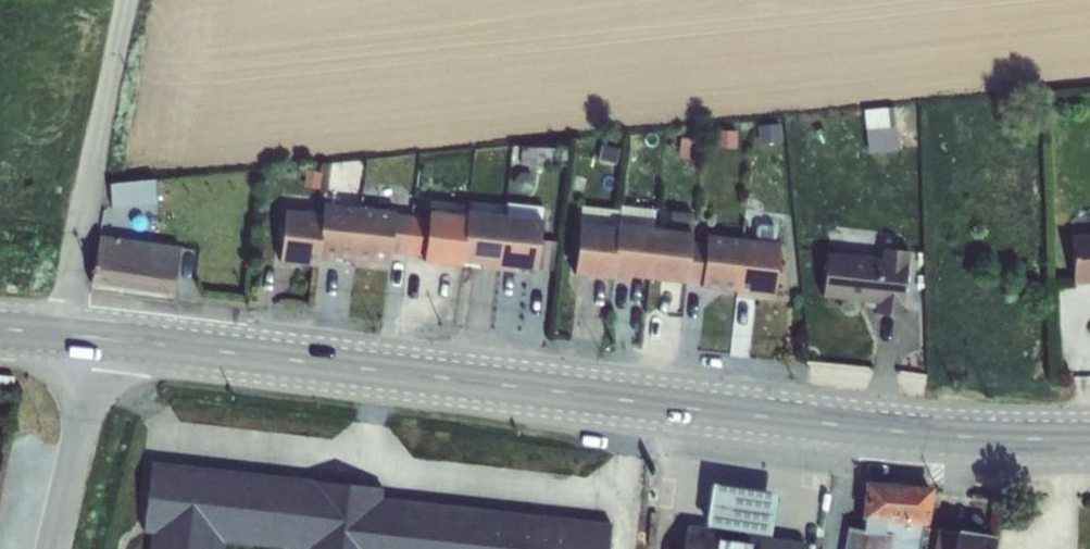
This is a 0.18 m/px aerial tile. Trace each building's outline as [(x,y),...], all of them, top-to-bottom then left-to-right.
[(893,125),(865,128),(867,153),(896,150),(893,125)] [(521,152),(521,162),(526,162),(526,168),(546,167),(546,147),(527,147),(527,152),(521,152)] [(153,180),(109,185),(111,208),(155,204),(153,180)] [(320,214),(316,267),(318,260),(333,262),(334,258),(354,260),(359,207),(322,203),(320,214)] [(503,216),(497,271),(514,272),(514,269),(535,271),(540,220),(542,207),(502,203),(503,216)] [(579,224),(573,275),(610,279),(615,228),(615,224),(618,209),(581,204),(579,224)] [(615,228),(610,279),(627,281),(628,278),(647,280),(653,229),(654,208),(619,204),(618,209),(615,224),(615,228)] [(359,207),(354,260),(388,264),(389,253),(393,214),(394,211),(359,207)] [(316,267),(320,214),(284,210),(278,263),(316,267)] [(428,218),(423,257),(422,262),(460,267),(461,263),(467,212),(466,212),(464,216),(428,211),(428,218)] [(467,212),(461,263),(480,265),(480,269),(497,271),(503,216),(467,212)] [(393,214),(389,253),(423,257),(428,218),(393,214)] [(653,229),(647,280),(684,284),(685,282),(689,242),(690,233),(653,229)] [(689,242),(685,282),(700,283),(700,288),(737,292),(741,239),(706,235),(705,244),(689,242)] [(1071,236),(1072,283),(1089,283),(1089,235),(1071,236)] [(98,236),(91,284),(172,296),(179,249),(98,236)] [(741,239),(737,292),(772,296),(777,244),(741,239)] [(826,253),(821,298),(877,304),(876,313),(901,317),(908,253),(882,249),(881,259),(826,253)] [(380,489),(150,463),(141,544),(149,545),(149,548),(222,548),(223,543),(273,548),(606,548),(609,524),(379,503),(380,489)] [(715,480),(708,524),(770,534),(777,490),(715,480)] [(922,525),(926,526),(932,488),(863,482),(860,519),(863,520),(862,531),(846,528),(842,548),(917,548),(922,525)] [(681,548),(802,548),(803,544),(685,526),(681,548)] [(933,548),(991,548),(992,538),(957,532),(936,530),(933,548)]
